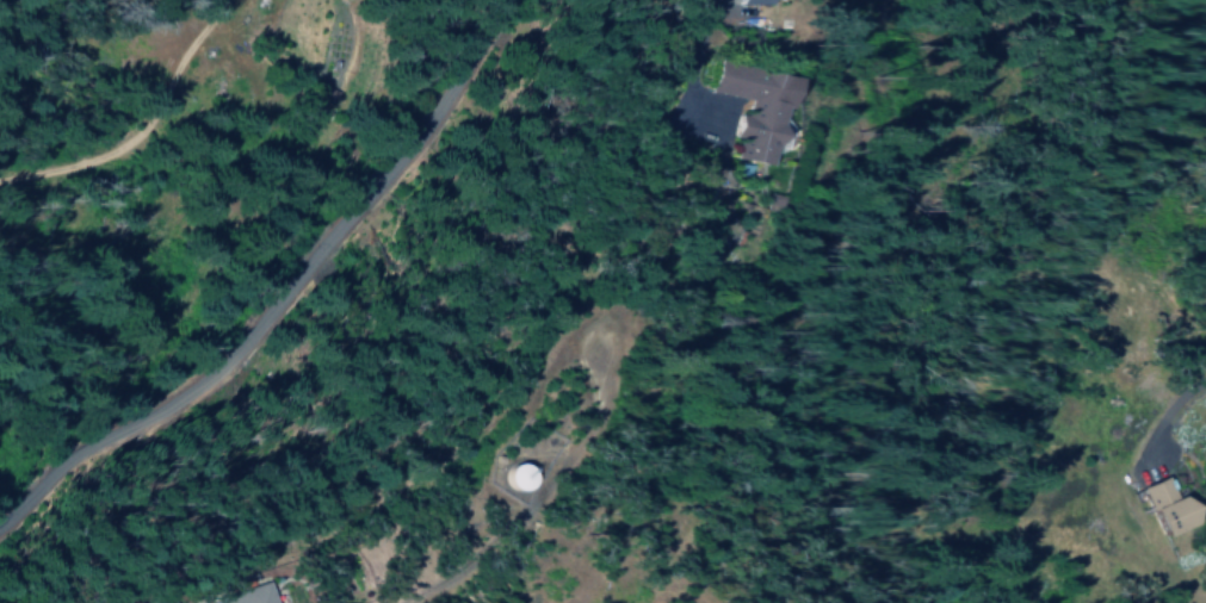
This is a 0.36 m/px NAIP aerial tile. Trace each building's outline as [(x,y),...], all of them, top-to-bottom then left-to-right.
[(755,156),(793,164),(800,131),(804,132),(816,73),(739,58),(732,89),(771,97),(768,112),(764,112),(755,156)] [(532,490),(554,489),(553,465),(531,466),(532,490)] [(1142,487),(1165,537),(1200,521),(1187,493),(1175,498),(1165,477),(1142,487)] [(281,584),(226,600),(227,602),(287,602),(281,584)]
